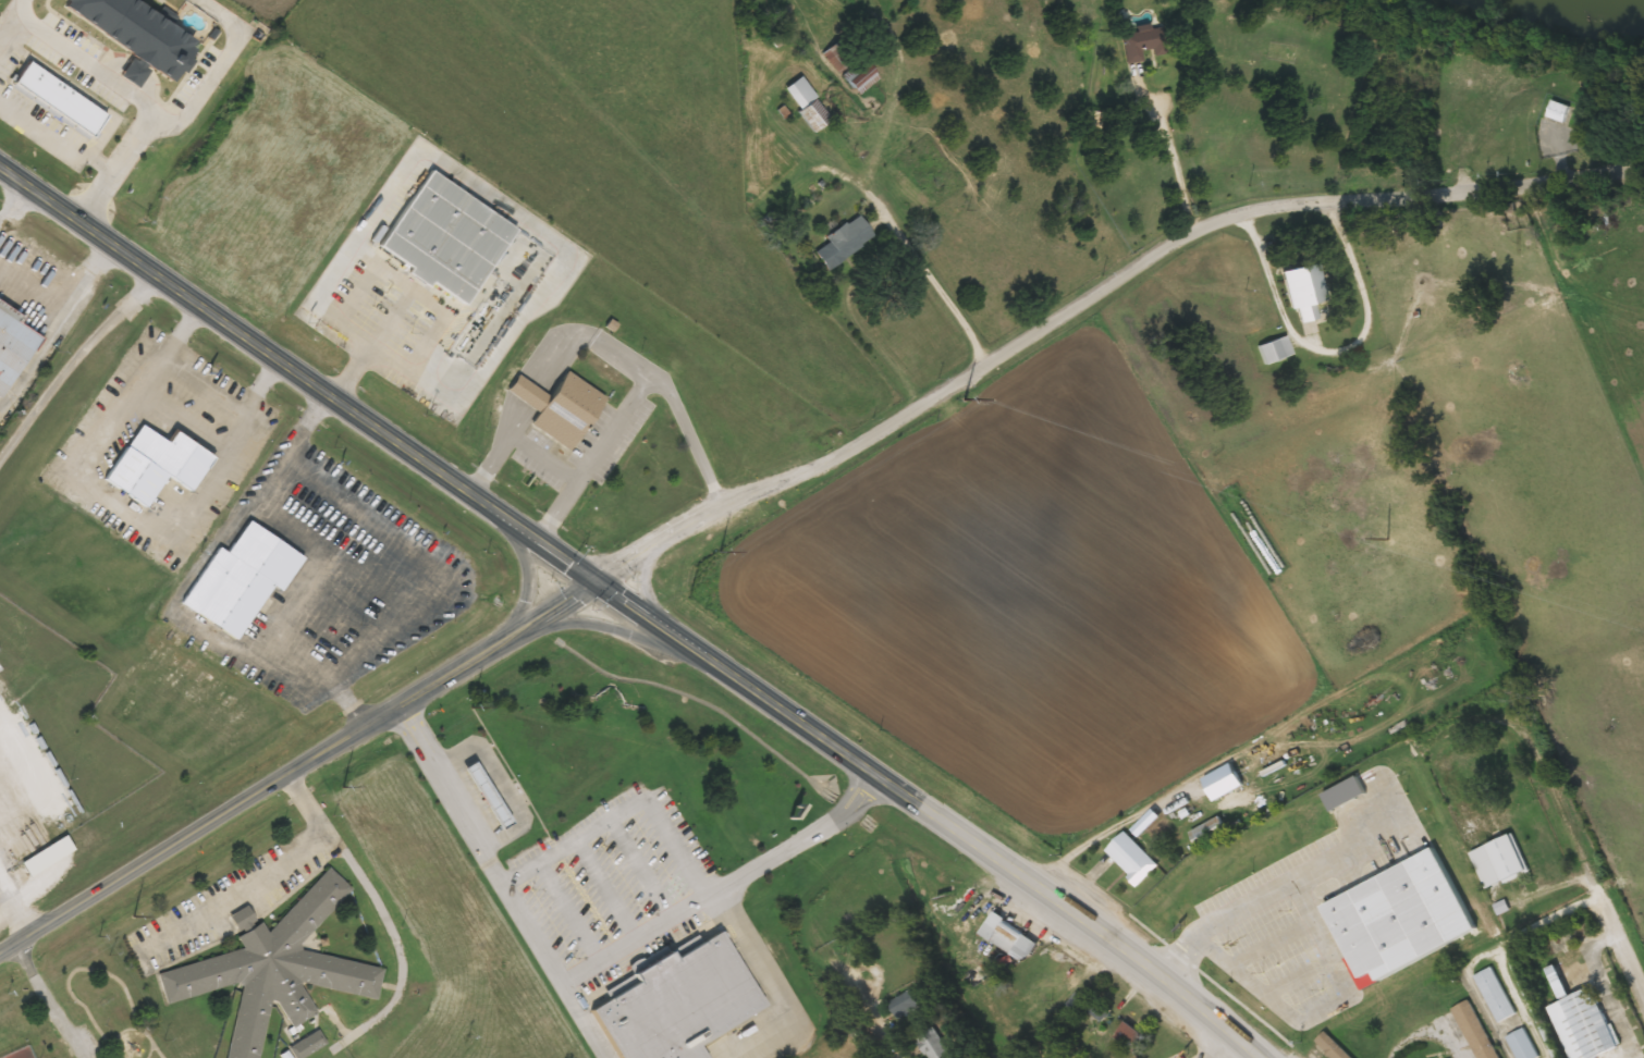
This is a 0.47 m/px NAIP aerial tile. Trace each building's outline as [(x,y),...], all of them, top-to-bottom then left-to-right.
[(140,0),(68,0),(63,9),(179,78),(203,38),(140,0)] [(1121,34),(1126,63),(1143,60),(1142,50),(1153,48),(1154,56),(1167,53),(1162,27),(1121,34)] [(841,72),(857,57),(839,39),(823,55),(841,72)] [(863,95),(882,74),(863,57),(845,78),(863,95)] [(139,86),(150,71),(134,59),(123,74),(139,86)] [(30,61),(15,83),(93,134),(107,113),(30,61)] [(835,118),(802,74),(783,88),(817,132),(835,118)] [(1549,117),(1568,124),(1574,106),(1555,100),(1549,117)] [(469,305),(519,226),(430,170),(380,250),(469,305)] [(832,241),(817,251),(830,269),(878,237),(862,213),(828,236),(832,241)] [(1332,294),(1324,270),(1312,274),(1304,276),(1312,300),(1332,294)] [(4,396),(44,333),(0,305),(0,394),(4,396)] [(1299,337),(1317,331),(1311,313),(1293,319),(1299,337)] [(1296,354),(1288,334),(1260,346),(1269,365),(1296,354)] [(609,396),(568,371),(553,396),(519,375),(508,392),(540,411),(532,425),(574,452),(609,396)] [(176,431),(170,442),(142,424),(105,481),(148,508),(168,476),(193,492),(215,456),(176,431)] [(183,604),(239,640),(272,585),(283,592),(305,556),(249,521),(229,553),(219,547),(183,604)] [(1251,797),(1235,764),(1204,779),(1220,811),(1251,797)] [(1192,833),(1202,850),(1232,834),(1222,817),(1192,833)] [(1161,866),(1128,832),(1108,852),(1141,885),(1161,866)] [(22,862),(30,877),(75,850),(67,835),(22,862)] [(1485,890),(1530,874),(1516,836),(1471,852),(1485,890)] [(1328,1025),(1378,964),(1368,948),(1297,890),(1295,886),(1301,879),(1292,865),(1281,872),(1263,844),(1240,858),(1235,850),(1207,868),(1214,880),(1189,896),(1185,901),(1214,947),(1223,955),(1238,945),(1245,937),(1265,924),(1273,937),(1252,963),(1328,1025)] [(270,999),(282,1009),(292,1027),(293,1027),(317,1014),(317,1013),(304,990),(303,984),(377,998),(378,998),(383,967),(310,953),(301,946),(352,888),(328,867),(271,933),(261,923),(239,935),(243,951),(170,968),(159,974),(165,1002),(241,984),(228,1057),(260,1057),(270,999)] [(1436,912),(1396,880),(1354,931),(1393,963),(1436,912)] [(257,921),(248,906),(230,917),(240,932),(257,921)] [(995,912),(994,914),(984,908),(978,918),(987,924),(981,934),(1026,964),(1040,942),(995,912)] [(725,932),(678,957),(675,952),(635,974),(640,983),(593,1009),(619,1057),(709,1057),(702,1045),(767,1010),(725,932)] [(1569,997),(1557,966),(1547,970),(1560,1003),(1547,1007),(1567,1057),(1593,1057),(1618,1048),(1595,987),(1569,997)] [(1495,968),(1476,976),(1497,1024),(1515,1015),(1495,968)] [(890,1004),(900,1018),(920,1004),(910,990),(890,1004)] [(1087,1000),(1078,993),(1068,1005),(1077,1012),(1087,1000)] [(1086,1009),(1102,1023),(1113,1012),(1097,997),(1086,1009)] [(1475,1000),(1457,1008),(1480,1057),(1502,1057),(1475,1000)] [(1116,1037),(1137,1054),(1149,1039),(1128,1022),(1116,1037)] [(926,1057),(952,1057),(933,1028),(914,1040),(926,1057)] [(1526,1029),(1507,1037),(1516,1057),(1539,1057),(1526,1029)] [(295,1057),(303,1057),(326,1045),(318,1031),(289,1048),(295,1057)] [(1329,1033),(1319,1042),(1335,1057),(1354,1057),(1329,1033)]
